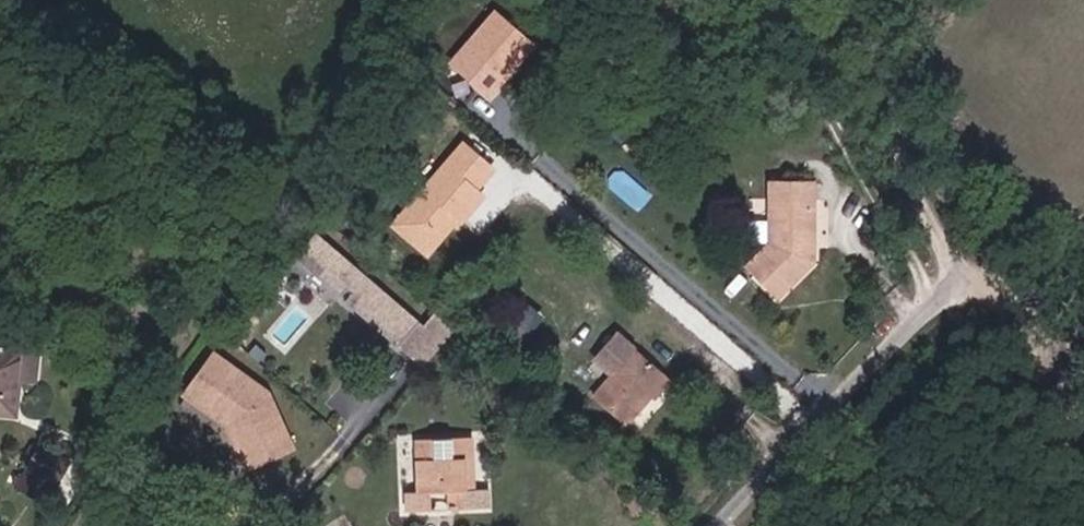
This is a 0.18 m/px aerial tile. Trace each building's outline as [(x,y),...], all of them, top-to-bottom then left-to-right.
[(536,44),(494,9),(448,64),(490,99),(536,44)] [(496,173),(461,144),(391,228),(426,256),(496,173)] [(812,248),(810,170),(768,170),(768,229),(745,249),(776,280),(812,248)] [(417,311),(313,223),(292,248),(338,287),(345,279),(350,284),(343,291),(396,335),(417,311)] [(498,322),(509,309),(473,278),(461,292),(498,322)] [(682,365),(636,319),(612,342),(629,359),(607,380),(636,410),(682,365)] [(40,338),(0,333),(0,404),(10,406),(16,366),(36,369),(40,338)] [(294,440),(270,385),(219,345),(192,379),(235,413),(254,457),(294,440)] [(72,450),(38,427),(19,459),(54,479),(72,450)] [(473,453),(472,432),(418,432),(418,484),(408,484),(408,502),(430,503),(430,483),(452,483),(452,500),(487,501),(486,483),(472,483),(461,483),(461,454),(473,453)] [(461,483),(472,483),(473,453),(461,454),(461,483)] [(19,459),(0,490),(0,492),(33,514),(54,479),(19,459)]
